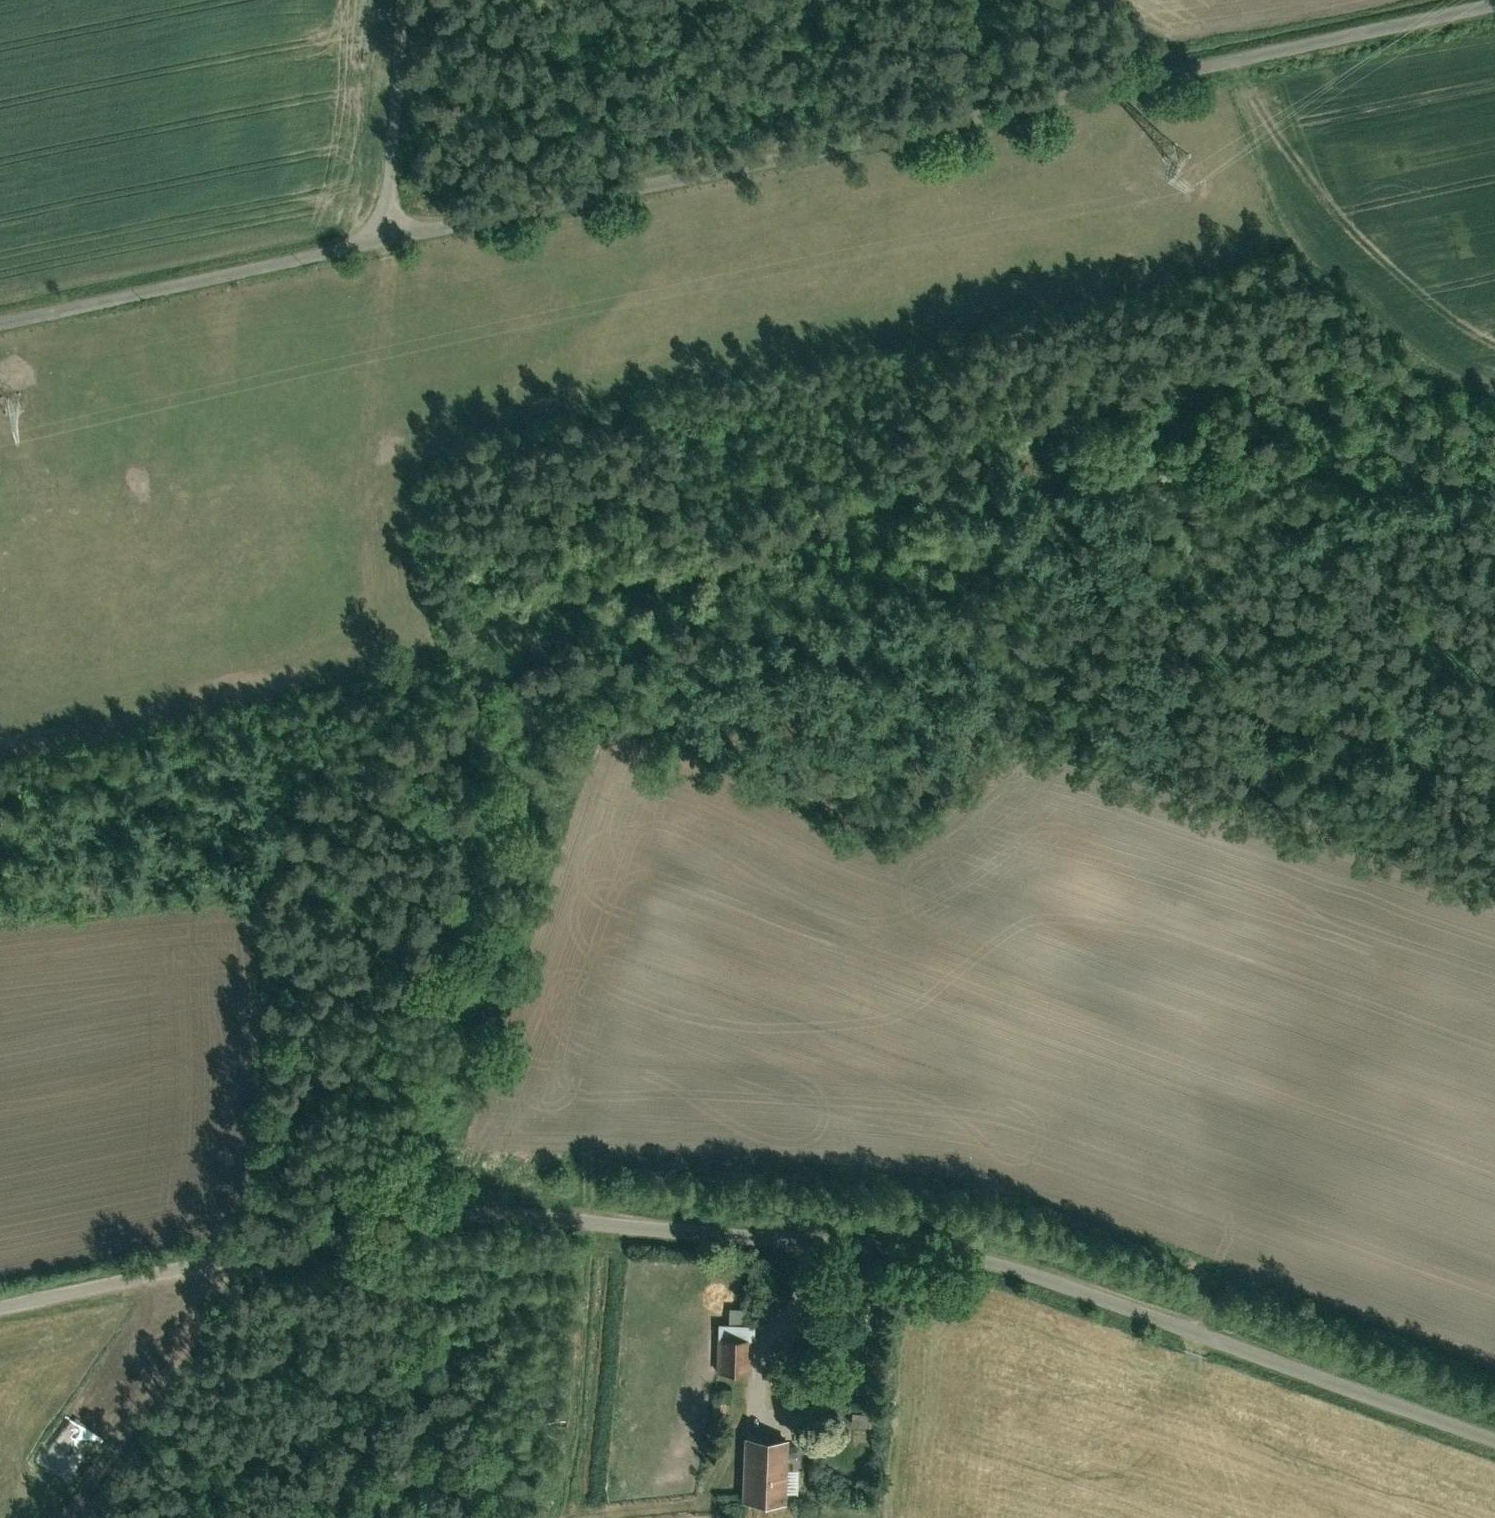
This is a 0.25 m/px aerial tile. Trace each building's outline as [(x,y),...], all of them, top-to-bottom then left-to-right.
[(719,1335),(717,1368),(745,1370),(747,1336),(719,1335)] [(877,1412),(853,1410),(851,1423),(876,1425),(877,1412)] [(743,1434),(742,1497),(784,1498),(785,1435),(743,1434)]
